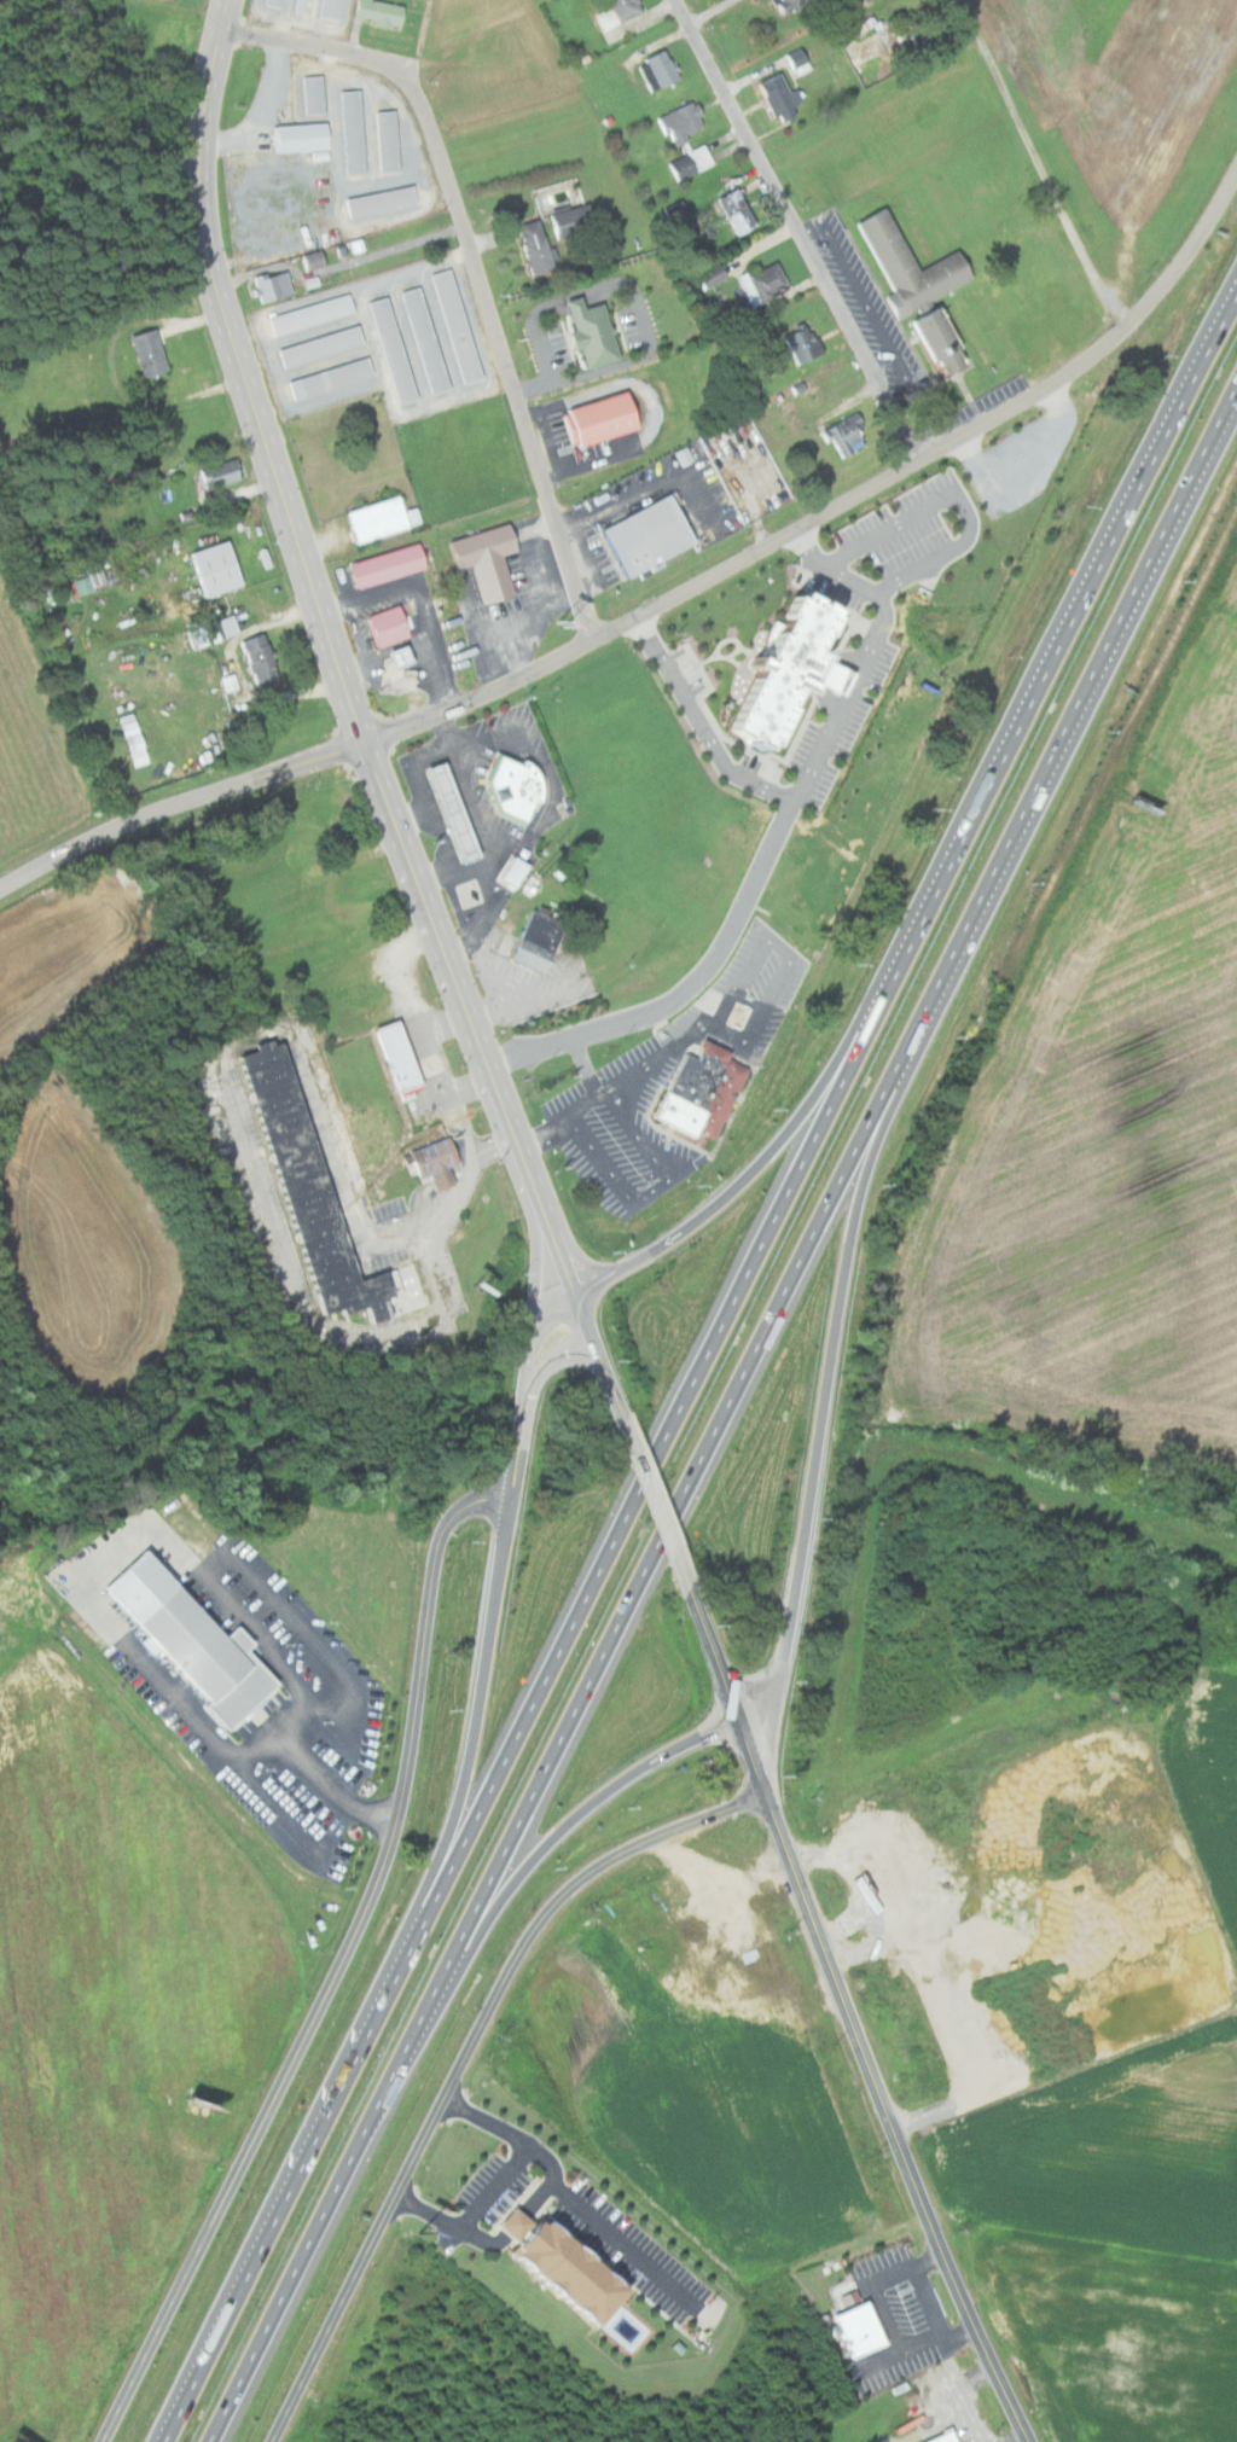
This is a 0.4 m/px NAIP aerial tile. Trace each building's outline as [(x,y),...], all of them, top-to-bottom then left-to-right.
[(261,5),(284,8),(285,0),(262,0),(261,5)] [(308,0),(297,0),(295,10),(306,11),(308,0)] [(342,21),(345,0),(324,0),(321,17),(342,21)] [(401,29),(407,6),(378,0),(360,0),(356,19),(401,29)] [(645,10),(640,0),(609,0),(621,23),(645,10)] [(774,11),(800,0),(770,0),(774,11)] [(807,0),(779,0),(786,14),(808,2),(807,0)] [(789,56),(798,74),(811,68),(801,48),(789,56)] [(681,80),(668,50),(639,62),(652,92),(681,80)] [(760,82),(777,126),(800,116),(782,74),(760,82)] [(304,115),(325,115),(325,76),(304,76),(304,115)] [(362,91),(342,92),(347,175),(366,174),(362,91)] [(686,135),(708,126),(698,101),(658,117),(675,158),(668,162),(678,182),(715,167),(707,145),(692,150),(686,135)] [(382,173),(401,171),(397,111),(378,112),(382,173)] [(278,152),(330,151),(330,124),(278,126),(278,152)] [(350,220),(419,205),(416,186),(345,199),(350,220)] [(719,198),(738,236),(759,226),(741,187),(719,198)] [(562,240),(598,228),(590,202),(553,213),(562,240)] [(861,221),(908,313),(977,278),(963,249),(922,269),(890,207),(861,221)] [(535,275),(558,268),(544,222),(521,229),(535,275)] [(327,267),(323,250),(303,255),(308,272),(327,267)] [(731,277),(721,260),(695,273),(703,290),(731,277)] [(762,302),(792,286),(779,260),(749,274),(762,302)] [(295,295),(286,268),(255,277),(262,303),(295,295)] [(458,384),(479,379),(450,268),(429,273),(458,384)] [(446,389),(422,286),(401,290),(425,394),(446,389)] [(353,314),(349,295),(265,315),(270,335),(353,314)] [(415,398),(385,296),(366,302),(396,403),(415,398)] [(570,300),(587,367),(622,359),(608,301),(588,306),(585,296),(570,300)] [(945,376),(972,361),(945,304),(917,318),(945,376)] [(813,321),(785,336),(801,366),(827,351),(813,321)] [(275,346),(279,366),(363,347),(359,327),(275,346)] [(139,378),(164,371),(152,328),(127,336),(139,378)] [(284,378),(288,397),(372,378),(367,359),(284,378)] [(357,391),(378,386),(376,375),(355,379),(357,391)] [(643,428),(632,390),(565,409),(577,447),(643,428)] [(827,428),(843,458),(873,443),(858,413),(827,428)] [(238,478),(231,458),(195,471),(202,491),(238,478)] [(698,540),(672,492),(600,531),(628,580),(698,540)] [(341,511),(351,543),(419,524),(414,507),(401,511),(396,495),(341,511)] [(444,540),(451,570),(469,565),(479,603),(510,596),(500,555),(513,552),(506,524),(444,540)] [(184,552),(198,598),(238,586),(224,541),(184,552)] [(422,570),(416,545),(343,563),(349,588),(422,570)] [(84,568),(86,577),(64,583),(67,595),(106,584),(100,564),(84,568)] [(748,646),(753,633),(756,634),(765,620),(761,617),(771,597),(776,599),(778,593),(814,611),(812,616),(815,617),(795,653),(803,657),(786,697),(776,693),(768,709),(753,748),(747,746),(744,752),(704,732),(734,674),(727,669),(731,658),(741,662),(748,646)] [(405,637),(396,606),(363,616),(373,647),(405,637)] [(272,677),(259,633),(237,640),(250,683),(272,677)] [(386,669),(403,663),(398,646),(380,652),(386,669)] [(144,763),(129,713),(115,717),(129,767),(144,763)] [(487,781),(500,750),(527,766),(527,758),(536,764),(544,775),(547,791),(545,802),(539,798),(529,825),(501,812),(487,781)] [(430,767),(469,862),(484,856),(447,761),(430,767)] [(471,859),(437,762),(419,769),(453,865),(471,859)] [(532,866),(513,854),(499,876),(517,886),(532,866)] [(534,906),(512,958),(547,973),(569,921),(534,906)] [(403,1019),(378,1028),(397,1093),(424,1086),(403,1019)] [(754,1064),(707,1039),(697,1056),(685,1050),(649,1118),(709,1149),(754,1064)] [(422,1257),(360,1278),(283,1041),(237,1056),(324,1319),(374,1302),(381,1318),(436,1300),(422,1257)] [(460,1163),(451,1136),(412,1151),(422,1178),(432,1174),(439,1190),(455,1184),(449,1167),(460,1163)] [(94,1583),(141,1638),(139,1640),(151,1655),(155,1652),(221,1727),(270,1684),(239,1649),(249,1641),(233,1623),(218,1636),(138,1545),(94,1583)] [(614,2289),(583,2325),(579,2322),(577,2318),(567,2312),(562,2304),(558,2304),(548,2295),(538,2286),(532,2280),(529,2281),(519,2271),(519,2268),(509,2263),(505,2255),(506,2250),(504,2246),(510,2233),(527,2220),(533,2226),(534,2221),(540,2229),(557,2237),(567,2252),(585,2263),(597,2278),(610,2284),(614,2289)] [(828,2313),(847,2358),(878,2344),(860,2300),(828,2313)] [(952,2428),(919,2441),(958,2441),(952,2428)]
